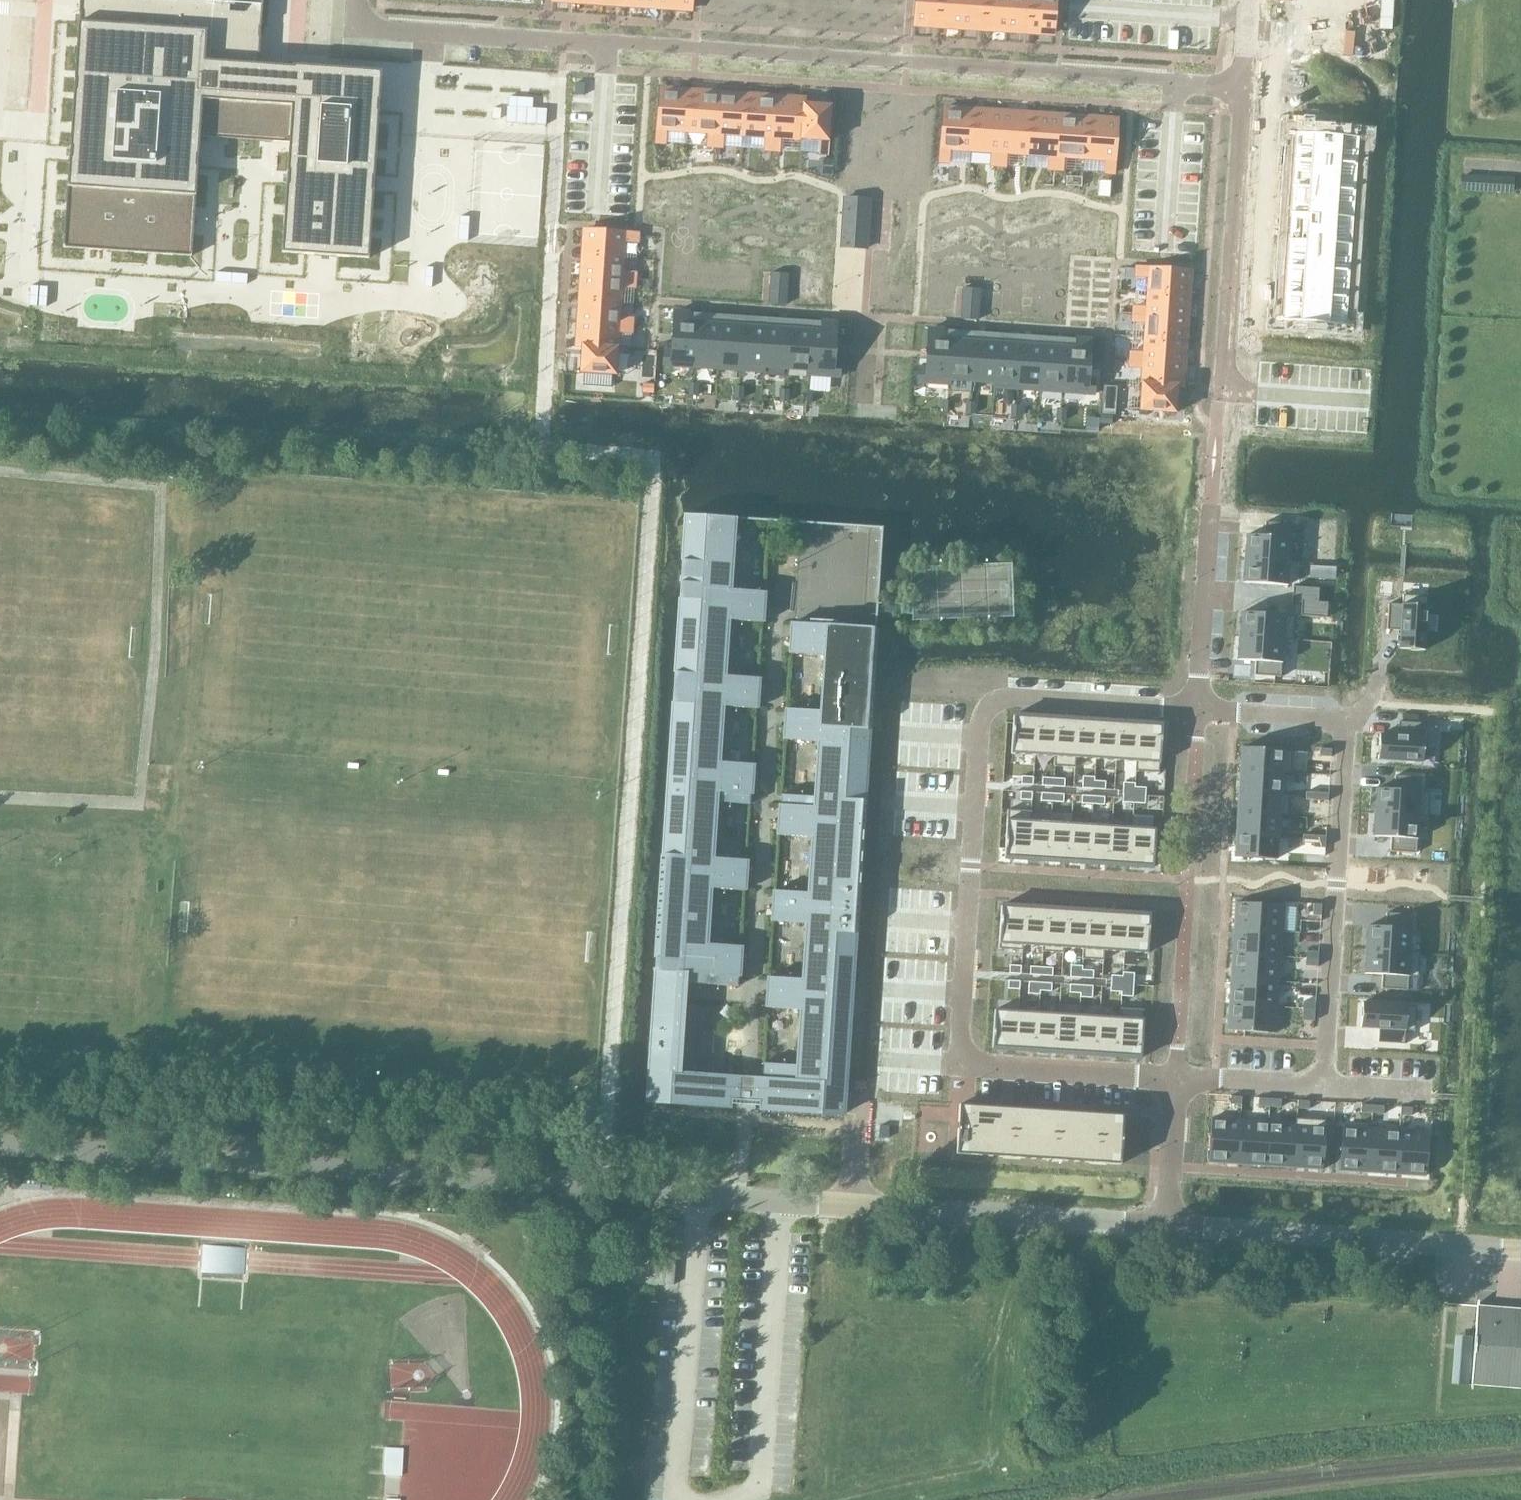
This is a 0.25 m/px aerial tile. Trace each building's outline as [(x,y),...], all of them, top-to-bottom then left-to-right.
[(65,248),(194,257),(201,137),(290,143),(284,254),(371,259),(382,73),(259,65),(263,0),(80,0),(78,40),(77,55),(65,248)] [(645,7),(668,8),(668,0),(645,0),(645,7)] [(668,8),(691,10),(692,0),(668,0),(668,8)] [(915,25),(938,26),(940,0),(917,0),(915,25)] [(938,26),(962,28),(963,0),(940,0),(938,26)] [(962,28),(984,29),(986,0),(963,0),(962,28)] [(984,29),(1007,31),(1009,0),(986,0),(984,29)] [(1007,31),(1030,32),(1032,0),(1009,0),(1007,31)] [(1030,32),(1054,34),(1056,0),(1032,0),(1030,32)] [(1351,0),(1333,0),(1332,13),(1350,14),(1351,0)] [(576,83),(575,95),(584,95),(585,84),(576,83)] [(661,90),(657,143),(665,143),(666,131),(687,132),(690,92),(661,90)] [(690,92),(687,132),(708,134),(707,146),(715,147),(719,94),(690,92)] [(719,94),(715,147),(723,147),(724,135),(744,136),(747,95),(719,94)] [(747,95),(744,136),(765,138),(764,150),(772,151),(776,97),(747,95)] [(776,97),(772,151),(780,151),(781,139),(802,140),(804,99),(776,97)] [(804,99),(802,140),(821,142),(820,154),(828,155),(832,106),(805,104),(805,99),(804,99)] [(944,109),(940,162),(949,163),(950,150),(971,152),(974,111),(944,109)] [(974,111),(971,152),(992,153),(991,166),(999,166),(1002,112),(974,111)] [(1002,112),(999,166),(1006,167),(1007,154),(1028,155),(1031,114),(1002,112)] [(1031,114),(1028,155),(1049,157),(1048,169),(1056,170),(1059,116),(1031,114)] [(1059,116),(1056,170),(1063,170),(1064,157),(1085,159),(1089,118),(1059,116)] [(1089,118),(1085,159),(1106,161),(1105,173),(1114,174),(1117,120),(1089,118)] [(1293,151),(1282,323),(1354,327),(1364,155),(1293,151)] [(853,203),(849,252),(872,253),(876,204),(853,203)] [(585,230),(583,254),(624,257),(625,241),(638,242),(638,234),(585,230)] [(583,254),(582,277),(635,281),(636,273),(623,272),(624,257),(583,254)] [(1137,268),(1136,277),(1149,278),(1148,293),(1189,295),(1190,271),(1137,268)] [(772,273),(770,304),(786,305),(788,274),(772,273)] [(582,277),(580,300),(621,302),(622,288),(635,288),(635,281),(582,277)] [(964,288),(962,319),(978,320),(980,289),(964,288)] [(1134,307),(1134,315),(1187,318),(1189,295),(1148,293),(1147,308),(1134,307)] [(580,300),(579,322),(632,326),(633,318),(620,317),(621,302),(580,300)] [(664,351),(663,365),(673,366),(673,365),(695,367),(698,323),(687,323),(688,313),(675,312),(672,351),(664,351)] [(1134,315),(1133,322),(1146,323),(1145,338),(1186,341),(1187,318),(1134,315)] [(579,322),(577,345),(618,348),(619,333),(632,334),(632,326),(579,322)] [(812,331),(809,375),(832,376),(832,377),(841,377),(842,363),(834,362),(836,323),(823,322),(823,332),(812,331)] [(698,323),(695,367),(718,368),(721,325),(698,323)] [(721,325),(718,368),(741,370),(744,327),(721,325)] [(744,327),(741,370),(763,372),(766,328),(744,327)] [(766,328),(763,372),(764,372),(765,367),(787,368),(789,330),(766,328)] [(919,367),(918,383),(927,383),(949,384),(952,341),(942,340),(942,330),(929,329),(927,368),(919,367)] [(789,330),(787,368),(808,370),(808,375),(809,375),(812,331),(789,330)] [(1131,352),(1131,360),(1184,363),(1186,341),(1145,338),(1144,353),(1131,352)] [(1066,348),(1063,392),(1086,393),(1086,394),(1095,395),(1096,380),(1088,379),(1091,340),(1078,340),(1077,349),(1066,348)] [(952,341),(949,384),(950,384),(951,379),(973,381),(975,342),(952,341)] [(975,342),(973,381),(994,382),(994,387),(995,387),(998,344),(975,342)] [(998,344),(995,387),(1018,389),(1021,345),(998,344)] [(577,345),(577,346),(582,347),(580,373),(616,376),(618,348),(577,345)] [(1021,345),(1018,389),(1040,390),(1043,347),(1021,345)] [(1043,347),(1040,390),(1063,392),(1066,348),(1043,347)] [(1131,360),(1130,368),(1142,369),(1141,384),(1182,386),(1184,363),(1131,360)] [(643,384),(642,392),(654,393),(655,385),(643,384)] [(1141,384),(1140,411),(1176,413),(1178,387),(1182,387),(1182,386),(1141,384)] [(1104,386),(1103,398),(1115,399),(1116,387),(1104,386)] [(1101,415),(1100,423),(1112,424),(1113,416),(1101,415)] [(685,515),(647,1101),(652,1101),(656,1102),(659,1102),(664,1102),(687,1104),(690,1104),(732,1107),(732,1104),(740,1105),(740,1108),(755,1109),(755,1106),(760,1106),(759,1108),(844,1114),(846,1088),(846,1079),(847,1078),(847,1076),(847,1068),(876,628),(791,623),(790,638),(789,653),(792,654),(795,654),(824,656),(820,711),(792,709),(789,709),(786,709),(786,711),(785,724),(784,740),(786,740),(790,740),(818,742),(815,797),(786,795),(783,795),(780,795),(780,796),(779,820),(777,835),(778,835),(783,836),(812,838),(809,893),(779,891),(775,891),(774,891),(774,893),(773,906),(772,922),(774,922),(777,922),(807,924),(803,979),(774,977),(770,977),(768,977),(768,979),(767,992),(766,1008),(770,1008),(801,1010),(797,1066),(768,1064),(764,1063),(763,1063),(762,1065),(762,1078),(742,1077),(727,1076),(681,1072),(685,1005),(686,1000),(687,983),(739,987),(741,963),(742,947),(740,946),(737,946),(707,944),(711,889),(739,891),(744,891),(746,891),(748,860),(745,860),(742,860),(713,858),(717,803),(745,804),(748,805),(751,805),(751,803),(753,779),(754,765),(752,764),(748,764),(719,762),(723,707),(751,709),(755,709),(758,709),(758,707),(759,694),(760,678),(757,678),(754,678),(725,676),(729,621),(757,622),(761,623),(763,623),(763,621),(764,608),(765,592),(759,592),(731,590),(735,518),(685,515)] [(1247,535),(1245,559),(1289,562),(1292,524),(1266,522),(1265,536),(1247,535)] [(1245,559),(1244,583),(1288,586),(1289,562),(1245,559)] [(1310,565),(1309,579),(1336,580),(1337,567),(1310,565)] [(1293,586),(1292,601),(1328,604),(1328,603),(1318,602),(1319,588),(1293,586)] [(1389,604),(1387,630),(1401,631),(1400,649),(1425,651),(1428,597),(1403,595),(1403,605),(1389,604)] [(1292,601),(1292,602),(1302,603),(1301,616),(1327,618),(1328,604),(1292,601)] [(1241,612),(1240,636),(1294,640),(1295,616),(1241,612)] [(1240,636),(1238,660),(1256,661),(1255,675),(1281,677),(1282,663),(1284,640),(1293,641),(1294,640),(1240,636)] [(1014,716),(1011,754),(1035,756),(1037,717),(1017,716),(1017,714),(1017,716),(1014,716)] [(1403,714),(1403,722),(1418,723),(1419,715),(1403,714)] [(1037,717),(1035,756),(1055,757),(1054,766),(1055,766),(1058,719),(1037,717)] [(1058,719),(1055,766),(1075,768),(1078,720),(1058,719)] [(1078,720),(1075,768),(1076,768),(1076,758),(1096,759),(1098,721),(1078,720)] [(1098,721),(1096,759),(1116,761),(1119,722),(1098,721)] [(1119,722),(1116,761),(1136,762),(1135,771),(1136,772),(1139,724),(1119,722)] [(1380,735),(1378,760),(1423,762),(1423,750),(1436,750),(1437,727),(1425,726),(1425,723),(1399,722),(1398,736),(1380,735)] [(1139,724),(1136,772),(1160,773),(1163,725),(1160,725),(1160,723),(1159,723),(1159,725),(1139,724)] [(1242,748),(1240,770),(1292,773),(1293,751),(1242,748)] [(1320,748),(1320,756),(1332,757),(1332,749),(1320,748)] [(1240,770),(1239,791),(1290,795),(1290,794),(1281,793),(1282,773),(1292,774),(1292,773),(1240,770)] [(1022,776),(1022,785),(1033,785),(1034,777),(1022,776)] [(1083,776),(1082,788),(1094,789),(1094,781),(1095,777),(1083,776)] [(1377,789),(1375,813),(1429,816),(1430,792),(1421,792),(1421,778),(1395,776),(1394,790),(1377,789)] [(1043,778),(1042,786),(1053,786),(1054,778),(1043,778)] [(1054,778),(1053,786),(1065,787),(1065,779),(1054,778)] [(1094,781),(1094,789),(1105,790),(1106,782),(1095,781),(1094,781)] [(1124,783),(1123,795),(1134,795),(1135,787),(1135,783),(1124,783)] [(1135,787),(1134,795),(1146,796),(1146,788),(1135,787)] [(1239,791),(1238,813),(1289,816),(1290,795),(1239,791)] [(1021,792),(1021,800),(1032,800),(1033,792),(1021,792)] [(1307,792),(1306,800),(1317,801),(1318,792),(1307,792)] [(1318,792),(1317,801),(1329,801),(1329,793),(1318,792)] [(1042,793),(1041,801),(1052,802),(1053,794),(1042,793)] [(1053,794),(1052,802),(1064,803),(1064,794),(1053,794)] [(1123,795),(1123,803),(1134,803),(1134,795),(1123,795)] [(1134,795),(1134,803),(1145,804),(1146,796),(1134,795)] [(1082,796),(1082,804),(1093,804),(1094,796),(1082,796)] [(1094,796),(1093,804),(1104,805),(1105,797),(1094,796)] [(1008,810),(1005,858),(1008,858),(1007,860),(1008,860),(1008,858),(1028,859),(1031,811),(1008,810)] [(1031,811),(1028,859),(1049,861),(1051,822),(1031,821),(1032,811),(1031,811)] [(1238,813),(1236,835),(1278,837),(1279,816),(1289,817),(1289,816),(1238,813)] [(1375,813),(1373,837),(1391,838),(1390,852),(1417,853),(1418,839),(1419,816),(1429,817),(1429,816),(1375,813)] [(1071,824),(1069,862),(1089,863),(1092,820),(1091,820),(1091,825),(1071,824)] [(1092,820),(1089,863),(1110,864),(1113,821),(1092,820)] [(1113,821),(1110,864),(1130,866),(1133,827),(1113,826),(1113,821)] [(1051,822),(1049,861),(1069,862),(1071,824),(1051,822)] [(1133,827),(1130,866),(1150,867),(1150,869),(1151,869),(1151,867),(1154,867),(1156,829),(1133,827)] [(1236,835),(1235,857),(1277,859),(1278,837),(1236,835)] [(1303,835),(1303,843),(1314,844),(1315,836),(1303,835)] [(1314,844),(1314,847),(1326,848),(1326,836),(1315,836),(1314,844)] [(1236,902),(1235,929),(1282,932),(1284,906),(1236,902)] [(1002,906),(999,949),(1022,951),(1025,907),(1005,906),(1005,904),(1004,904),(1004,906),(1002,906)] [(1314,904),(1313,915),(1321,916),(1322,904),(1314,904)] [(1025,907),(1022,951),(1023,951),(1023,946),(1043,947),(1042,952),(1043,952),(1045,909),(1025,907)] [(1045,909),(1043,952),(1063,953),(1066,910),(1045,909)] [(1066,910),(1063,953),(1064,953),(1064,948),(1083,950),(1082,959),(1083,959),(1086,911),(1066,910)] [(1086,911),(1083,959),(1104,961),(1107,913),(1086,911)] [(1107,913),(1104,961),(1105,951),(1125,952),(1127,914),(1107,913)] [(1127,914),(1125,952),(1148,954),(1150,915),(1148,915),(1148,913),(1147,913),(1147,915),(1127,914)] [(1368,926),(1366,950),(1420,953),(1420,952),(1411,952),(1412,929),(1413,915),(1386,913),(1386,927),(1368,926)] [(1235,929),(1233,954),(1281,957),(1282,932),(1235,929)] [(1366,950),(1365,974),(1383,975),(1382,989),(1408,991),(1409,976),(1419,977),(1420,953),(1366,950)] [(1307,951),(1306,958),(1318,959),(1319,952),(1307,951)] [(1233,954),(1231,979),(1279,982),(1281,957),(1233,954)] [(1306,958),(1306,966),(1318,967),(1318,959),(1306,958)] [(1010,965),(1010,974),(1021,974),(1021,966),(1010,965)] [(1071,966),(1070,977),(1082,978),(1082,970),(1083,966),(1071,966)] [(1031,967),(1030,975),(1041,976),(1042,967),(1031,967)] [(1042,967),(1041,976),(1053,976),(1053,968),(1042,967)] [(1082,970),(1082,978),(1093,979),(1094,971),(1083,970),(1082,970)] [(1123,976),(1123,984),(1134,985),(1135,973),(1123,972),(1123,976)] [(1112,976),(1111,984),(1123,984),(1123,976),(1112,976)] [(1231,979),(1230,1004),(1277,1007),(1279,982),(1231,979)] [(1009,981),(1008,989),(1020,990),(1020,981),(1009,981)] [(1029,982),(1028,994),(1040,995),(1040,991),(1041,983),(1029,982)] [(1041,983),(1040,991),(1052,992),(1052,984),(1041,983)] [(1111,984),(1111,992),(1122,992),(1123,984),(1111,984)] [(1122,992),(1122,996),(1133,997),(1134,985),(1123,984),(1122,992)] [(1070,985),(1070,993),(1081,993),(1081,994),(1082,985),(1070,985)] [(1081,994),(1081,997),(1092,998),(1093,986),(1082,985),(1081,994)] [(1304,1001),(1303,1009),(1315,1010),(1316,1002),(1304,1001)] [(1363,1002),(1361,1027),(1379,1029),(1378,1043),(1404,1044),(1405,1030),(1415,1031),(1417,1006),(1363,1002)] [(1230,1004),(1228,1030),(1276,1033),(1277,1007),(1230,1004)] [(1100,1017),(1098,1055),(1118,1056),(1121,1008),(1120,1008),(1120,1018),(1100,1017)] [(1121,1008),(1118,1056),(1138,1057),(1138,1060),(1139,1060),(1139,1057),(1141,1058),(1144,1010),(1121,1008)] [(1303,1009),(1303,1021),(1314,1021),(1315,1010),(1303,1009)] [(995,1010),(993,1048),(996,1048),(995,1051),(996,1051),(996,1048),(1016,1050),(1018,1011),(995,1010)] [(1018,1011),(1016,1050),(1036,1051),(1039,1013),(1018,1011)] [(1039,1013),(1036,1051),(1057,1052),(1059,1014),(1039,1013)] [(1059,1014),(1057,1052),(1077,1054),(1080,1015),(1059,1014)] [(1080,1015),(1077,1054),(1098,1055),(1100,1017),(1080,1015)] [(1230,1096),(1230,1104),(1242,1105),(1242,1097),(1230,1096)] [(1258,1098),(1258,1106),(1270,1106),(1270,1098),(1258,1098)] [(1270,1098),(1270,1106),(1282,1107),(1282,1099),(1270,1098)] [(1298,1100),(1298,1108),(1310,1109),(1310,1101),(1298,1100)] [(959,1104),(956,1154),(1003,1157),(1004,1152),(1021,1153),(1021,1159),(1046,1160),(1047,1155),(1064,1156),(1064,1161),(1090,1163),(1090,1158),(1107,1159),(1107,1164),(1121,1165),(1124,1114),(1114,1114),(1113,1122),(973,1114),(973,1105),(959,1104)] [(1361,1104),(1361,1112),(1373,1113),(1373,1105),(1361,1104)] [(1373,1105),(1373,1113),(1385,1114),(1385,1106),(1373,1105)] [(1401,1107),(1401,1115),(1412,1115),(1413,1107),(1401,1107)] [(1212,1118),(1209,1162),(1238,1164),(1241,1120),(1212,1118)] [(1241,1120),(1238,1164),(1266,1166),(1269,1122),(1241,1120)] [(1269,1122),(1266,1166),(1294,1168),(1297,1124),(1269,1122)] [(1297,1124),(1294,1168),(1323,1170),(1326,1125),(1297,1124)] [(1343,1126),(1340,1171),(1369,1172),(1372,1128),(1343,1126)] [(1372,1128),(1369,1172),(1397,1174),(1400,1130),(1372,1128)] [(1400,1130),(1397,1174),(1426,1176),(1429,1132),(1400,1130)] [(1478,1305),(1476,1335),(1472,1385),(1520,1389),(1520,1309),(1478,1305)] [(1472,1385),(1476,1335),(1457,1334),(1453,1383),(1472,1385)]
